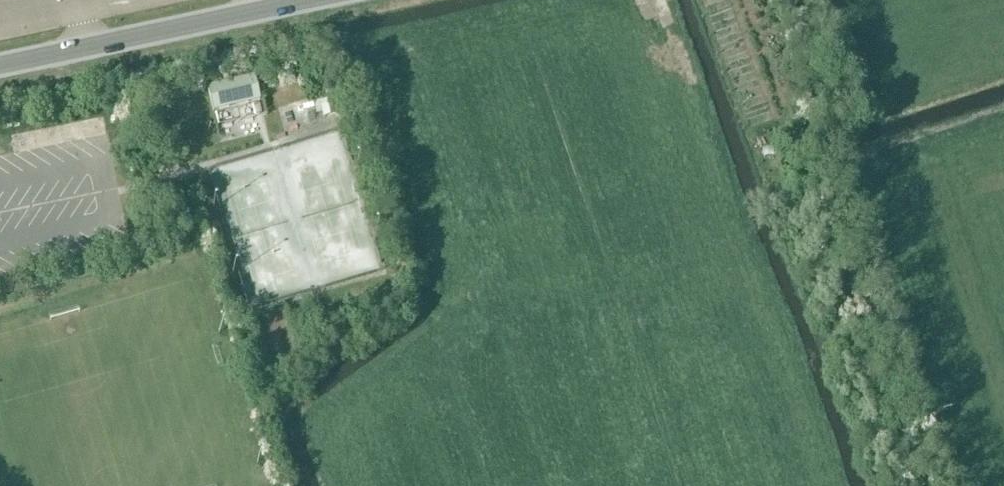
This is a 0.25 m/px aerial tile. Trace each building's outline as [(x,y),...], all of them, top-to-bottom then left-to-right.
[(214,111),(260,100),(255,77),(209,88),(214,111)]
